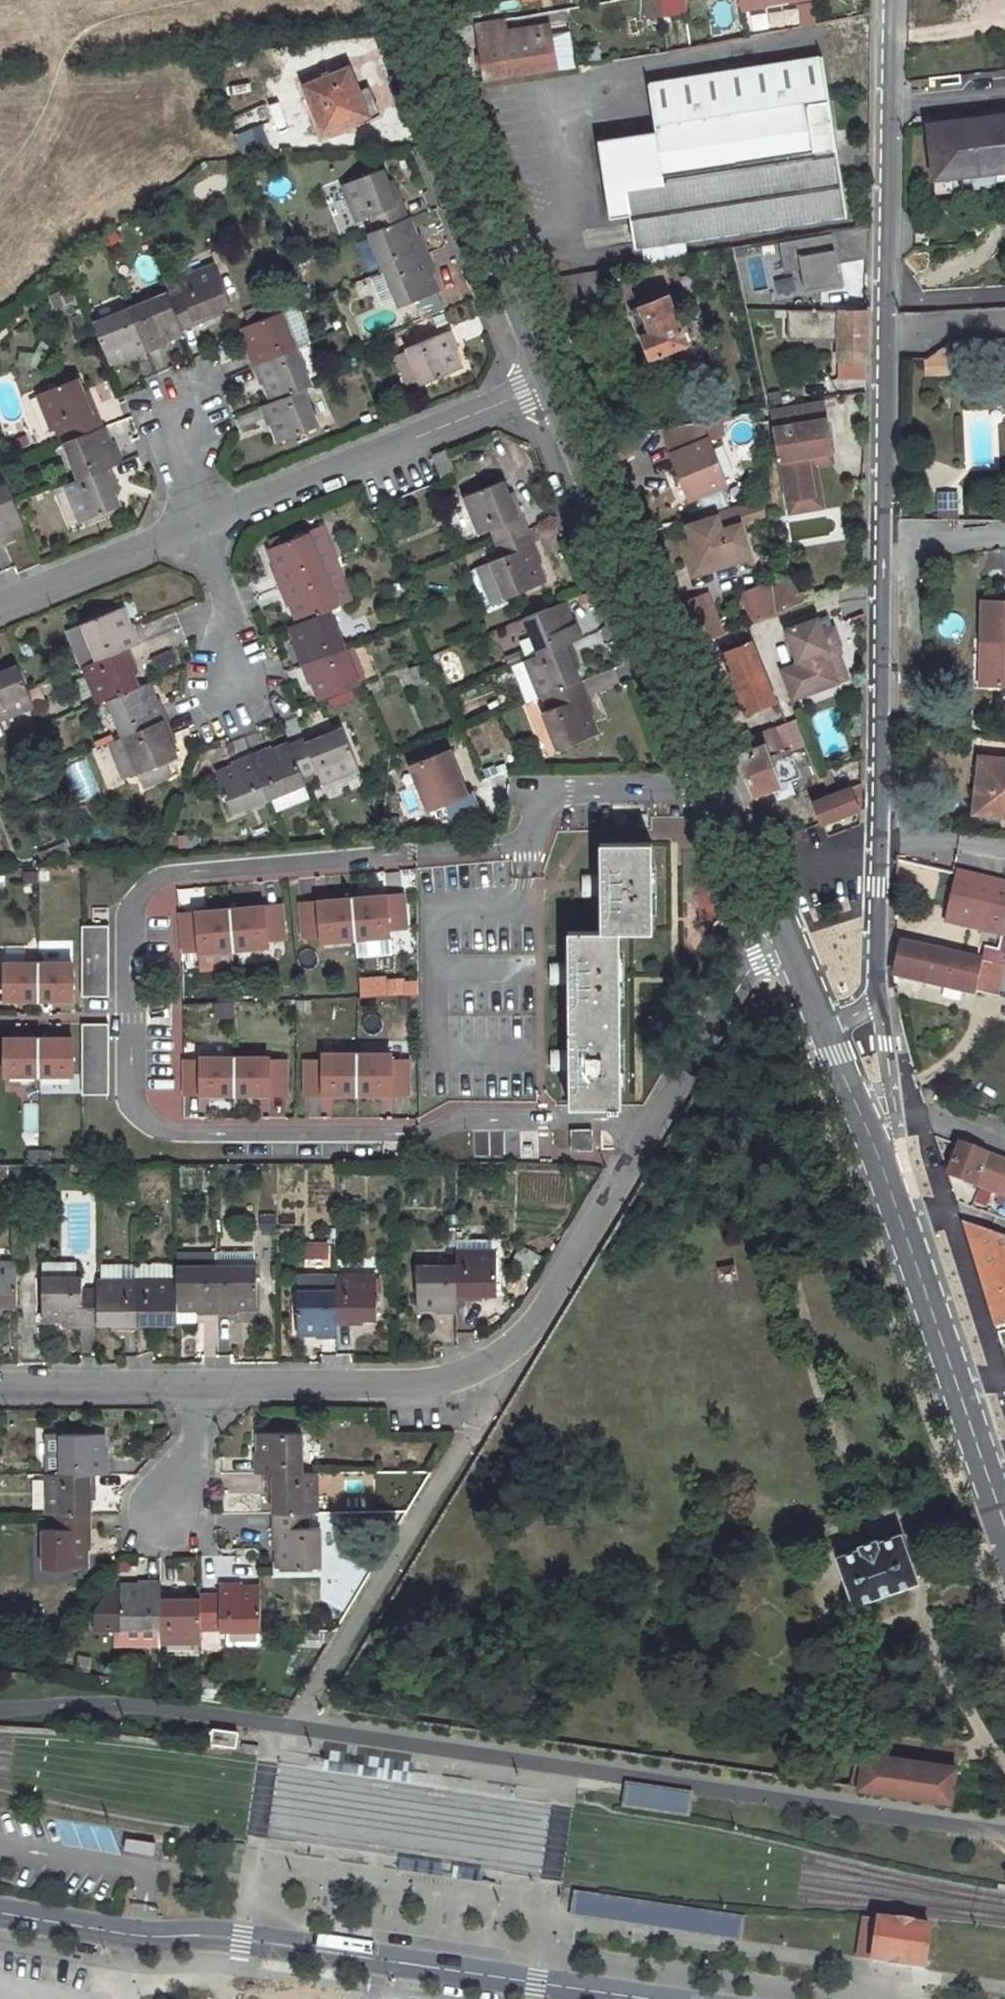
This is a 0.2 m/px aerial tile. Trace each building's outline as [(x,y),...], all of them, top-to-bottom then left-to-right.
[(649,19),(664,17),(661,0),(646,0),(649,19)] [(664,17),(686,13),(684,0),(661,0),(664,17)] [(765,0),(741,0),(742,9),(766,5),(765,0)] [(550,26),(541,28),(543,36),(508,42),(507,35),(504,19),(477,24),(486,81),(557,70),(550,26)] [(541,28),(507,35),(508,42),(543,36),(541,28)] [(648,85),(653,116),(827,89),(822,58),(648,85)] [(349,69),(306,86),(324,133),(378,112),(368,89),(359,92),(349,69)] [(827,89),(653,116),(656,133),(598,142),(611,219),(631,216),(672,209),(677,241),(683,240),(846,216),(827,89)] [(277,101),(266,105),(275,127),(286,123),(277,101)] [(991,173),(1004,171),(1004,116),(928,126),(936,191),(993,184),(992,181),(991,173)] [(234,133),(241,151),(265,142),(258,124),(234,133)] [(383,168),(342,184),(357,222),(364,220),(369,234),(407,219),(394,185),(390,186),(383,168)] [(991,173),(992,181),(1004,180),(1004,171),(991,173)] [(672,209),(631,216),(636,247),(644,246),(645,259),(685,253),(683,240),(677,241),(672,209)] [(407,219),(369,234),(384,271),(427,253),(420,235),(413,237),(407,219)] [(870,224),(832,231),(838,264),(869,258),(870,224)] [(356,242),(366,267),(377,262),(367,238),(356,242)] [(427,253),(384,271),(399,307),(436,293),(429,276),(435,273),(427,253)] [(744,257),(753,292),(769,288),(760,253),(744,257)] [(181,287),(168,292),(183,329),(215,316),(214,313),(231,306),(214,264),(178,279),(181,287)] [(600,270),(546,279),(555,303),(609,295),(600,270)] [(992,284),(993,308),(1004,307),(1004,283),(992,284)] [(56,307),(74,298),(69,286),(50,294),(56,307)] [(168,292),(130,308),(148,351),(168,344),(166,340),(184,332),(183,329),(168,292)] [(840,341),(838,378),(867,379),(869,294),(850,294),(850,311),(789,310),(788,334),(840,335),(840,341)] [(668,296),(632,310),(651,358),(688,343),(668,296)] [(130,308),(93,322),(110,362),(129,355),(130,359),(148,351),(130,308)] [(283,311),(243,327),(251,346),(246,348),(253,366),(298,348),(283,311)] [(461,369),(454,352),(459,350),(450,329),(405,346),(408,352),(419,380),(421,385),(461,369)] [(298,348),(253,366),(261,386),(266,384),(273,402),(305,389),(313,386),(298,348)] [(408,352),(396,356),(408,384),(419,380),(408,352)] [(926,362),(927,377),(950,377),(950,361),(926,362)] [(79,379),(39,394),(54,432),(58,430),(64,443),(104,427),(90,394),(86,396),(79,379)] [(273,402),(259,408),(267,427),(273,424),(279,442),(319,426),(305,389),(273,402)] [(812,495),(806,461),(811,455),(829,452),(821,401),(770,410),(786,500),(812,495)] [(257,405),(233,415),(241,433),(265,422),(257,405)] [(698,420),(661,427),(689,499),(724,484),(698,420)] [(104,427),(64,443),(79,480),(111,467),(122,463),(115,445),(111,446),(104,427)] [(609,435),(615,452),(629,450),(622,433),(609,435)] [(446,451),(432,457),(441,480),(456,474),(446,451)] [(806,461),(812,495),(786,500),(788,513),(821,507),(814,465),(831,461),(829,452),(811,455),(806,461)] [(69,527),(121,507),(113,488),(119,486),(111,467),(79,480),(54,490),(69,527)] [(504,481),(464,496),(479,534),(489,531),(495,544),(529,531),(515,497),(510,499),(504,481)] [(6,531),(24,524),(8,484),(0,487),(0,539),(8,536),(6,531)] [(939,493),(938,520),(957,520),(958,493),(939,493)] [(718,516),(719,521),(738,515),(735,505),(717,512),(718,516)] [(738,515),(719,521),(718,516),(689,525),(694,540),(684,542),(691,565),(728,554),(732,563),(752,557),(738,515)] [(323,527),(269,550),(276,567),(271,569),(279,588),(323,570),(337,565),(338,564),(323,527)] [(529,531),(495,544),(501,558),(490,562),(506,598),(545,583),(538,566),(542,564),(529,531)] [(728,554),(691,565),(695,575),(732,563),(728,554)] [(323,570),(279,588),(287,608),(291,606),(298,624),(331,610),(351,601),(337,565),(323,570)] [(759,589),(721,604),(731,631),(769,616),(759,589)] [(704,595),(678,606),(682,616),(708,606),(704,595)] [(983,602),(982,639),(991,640),(990,686),(1004,686),(1004,602),(983,602)] [(563,603),(524,619),(539,656),(570,644),(583,638),(576,618),(570,621),(563,603)] [(682,616),(693,646),(704,672),(724,664),(713,638),(720,635),(708,606),(682,616)] [(120,609),(81,625),(96,662),(129,649),(141,644),(133,626),(128,628),(120,609)] [(298,624),(291,626),(299,644),(294,647),(302,666),(346,648),(331,610),(298,624)] [(800,665),(781,673),(792,699),(836,681),(828,658),(837,653),(839,644),(832,628),(820,633),(815,620),(787,631),(800,665)] [(982,639),(980,686),(990,686),(991,640),(982,639)] [(539,656),(524,662),(540,699),(547,696),(579,682),(572,665),(578,662),(570,644),(539,656)] [(346,648),(302,666),(309,685),(314,683),(321,700),(361,684),(346,648)] [(96,662),(84,667),(99,704),(108,700),(139,688),(132,670),(136,668),(129,649),(96,662)] [(34,706),(18,666),(0,674),(0,720),(34,706)] [(553,709),(543,713),(559,750),(598,734),(591,716),(595,714),(581,682),(579,682),(547,696),(553,709)] [(139,688),(108,700),(123,737),(168,719),(160,700),(155,702),(148,684),(139,688)] [(766,697),(743,706),(748,722),(772,712),(766,697)] [(168,719),(123,737),(109,742),(123,776),(137,771),(143,787),(171,776),(165,762),(177,757),(171,740),(176,738),(168,719)] [(747,729),(730,736),(753,794),(800,776),(789,749),(769,757),(766,748),(772,746),(766,731),(758,734),(756,731),(750,734),(747,729)] [(323,731),(290,744),(306,784),(319,779),(321,785),(359,769),(343,730),(326,737),(323,731)] [(270,747),(251,755),(268,799),(271,798),(303,785),(306,784),(290,744),(272,752),(270,747)] [(451,750),(412,766),(432,811),(447,804),(456,825),(485,813),(476,791),(469,794),(451,750)] [(233,766),(216,774),(232,814),(268,799),(251,755),(232,763),(233,766)] [(981,756),(977,787),(986,787),(990,757),(981,756)] [(974,813),(1004,817),(1004,759),(990,757),(986,787),(977,787),(974,813)] [(862,783),(815,802),(823,823),(856,810),(863,806),(862,783)] [(303,785),(271,798),(277,811),(309,800),(303,785)] [(650,844),(600,844),(600,932),(568,931),(570,1106),(620,1106),(617,931),(652,931),(650,844)] [(948,922),(1004,935),(1004,929),(1004,885),(959,874),(948,922)] [(351,899),(355,938),(388,936),(388,929),(405,927),(401,894),(351,899)] [(687,894),(688,938),(709,938),(709,894),(687,894)] [(321,941),(355,938),(351,899),(300,903),(303,936),(321,935),(321,941)] [(229,909),(233,949),(266,946),(266,939),(283,938),(280,905),(229,909)] [(199,952),(233,949),(229,909),(178,914),(181,947),(199,946),(199,952)] [(108,926),(82,926),(82,944),(82,962),(82,979),(82,997),(108,997),(109,979),(109,962),(108,944),(108,926)] [(902,943),(893,976),(974,995),(975,991),(996,996),(998,990),(1003,967),(998,966),(981,962),(902,943)] [(1001,951),(985,947),(981,962),(998,966),(1001,951)] [(4,998),(38,999),(38,963),(4,963),(4,998)] [(38,963),(38,999),(72,999),(72,963),(38,963)] [(108,1024),(82,1024),(82,1042),(82,1059),(82,1077),(82,1095),(108,1095),(108,1077),(108,1060),(108,1042),(108,1024)] [(4,1074),(38,1074),(38,1039),(4,1038),(4,1074)] [(38,1039),(38,1074),(72,1074),(72,1038),(38,1038),(38,1039)] [(305,1094),(356,1094),(356,1054),(334,1054),(334,1061),(305,1061),(305,1094)] [(356,1054),(356,1094),(407,1094),(407,1061),(390,1061),(390,1054),(356,1054)] [(182,1094),(234,1094),(234,1058),(200,1058),(200,1061),(183,1060),(182,1094)] [(234,1058),(234,1094),(285,1094),(285,1061),(267,1061),(268,1058),(234,1058)] [(592,1130),(571,1130),(571,1149),(592,1149),(592,1130)] [(976,1186),(1004,1197),(1004,1162),(962,1146),(950,1176),(976,1186)] [(964,1225),(966,1226),(997,1326),(1004,1324),(1004,1240),(989,1234),(994,1218),(959,1205),(964,1225)] [(989,1234),(1004,1240),(1004,1222),(994,1218),(989,1234)] [(327,1245),(313,1244),(313,1258),(327,1257),(327,1245)] [(496,1252),(456,1252),(456,1266),(456,1300),(477,1299),(477,1294),(496,1294),(496,1252)] [(76,1261),(42,1262),(42,1276),(76,1276),(76,1261)] [(17,1306),(17,1265),(0,1264),(0,1305),(17,1306)] [(733,1265),(719,1268),(722,1280),(736,1277),(733,1265)] [(217,1266),(177,1267),(176,1280),(176,1318),(196,1318),(196,1312),(217,1313),(217,1266)] [(257,1266),(217,1266),(217,1313),(237,1313),(237,1308),(256,1307),(257,1266)] [(456,1266),(416,1266),(417,1308),(435,1308),(435,1313),(456,1312),(456,1300),(456,1266)] [(76,1276),(42,1276),(43,1318),(64,1319),(63,1324),(97,1324),(97,1287),(82,1287),(82,1276),(76,1276)] [(336,1291),(336,1276),(296,1276),(296,1291),(336,1291)] [(375,1276),(336,1276),(336,1291),(337,1324),(356,1324),(356,1319),(376,1318),(375,1276)] [(137,1280),(96,1281),(97,1287),(97,1324),(117,1323),(117,1329),(137,1328),(137,1280)] [(176,1280),(137,1280),(137,1328),(157,1328),(157,1323),(176,1324),(176,1318),(176,1280)] [(336,1291),(296,1291),(297,1334),(315,1333),(315,1338),(337,1338),(337,1324),(336,1291)] [(302,1431),(260,1431),(260,1451),(255,1451),(255,1471),(268,1471),(303,1472),(302,1431)] [(62,1432),(50,1432),(51,1473),(62,1472),(62,1432)] [(104,1432),(62,1432),(62,1472),(95,1473),(109,1472),(109,1452),(104,1452),(104,1432)] [(303,1472),(268,1471),(269,1493),(273,1493),(273,1511),(310,1511),(316,1511),(315,1471),(303,1472)] [(51,1473),(47,1473),(47,1512),(54,1512),(90,1512),(90,1493),(95,1493),(95,1473),(62,1472),(51,1473)] [(310,1511),(273,1511),(274,1547),(279,1547),(279,1567),(321,1566),(321,1527),(310,1527),(310,1511)] [(90,1512),(54,1512),(54,1528),(43,1528),(43,1568),(86,1568),(86,1549),(91,1549),(90,1512)] [(901,1532),(837,1555),(855,1603),(919,1579),(901,1532)] [(161,1579),(141,1579),(141,1583),(120,1584),(120,1626),(161,1627),(161,1594),(161,1579)] [(241,1583),(219,1583),(220,1594),(200,1594),(200,1598),(201,1625),(220,1624),(220,1629),(261,1629),(260,1587),(241,1587),(241,1583)] [(161,1594),(161,1627),(161,1641),(201,1641),(201,1625),(200,1598),(182,1598),(182,1594),(161,1594)] [(236,1746),(238,1731),(213,1728),(211,1742),(213,1743),(236,1746)] [(856,1757),(850,1787),(950,1801),(955,1767),(864,1753),(863,1759),(856,1757)] [(622,1784),(621,1809),(689,1813),(691,1788),(622,1784)] [(155,1842),(126,1838),(124,1850),(153,1854),(155,1842)] [(740,1941),(744,1916),(572,1889),(568,1915),(740,1941)] [(862,1920),(857,1957),(871,1958),(871,1961),(922,1969),(928,1927),(878,1919),(877,1923),(862,1920)]
